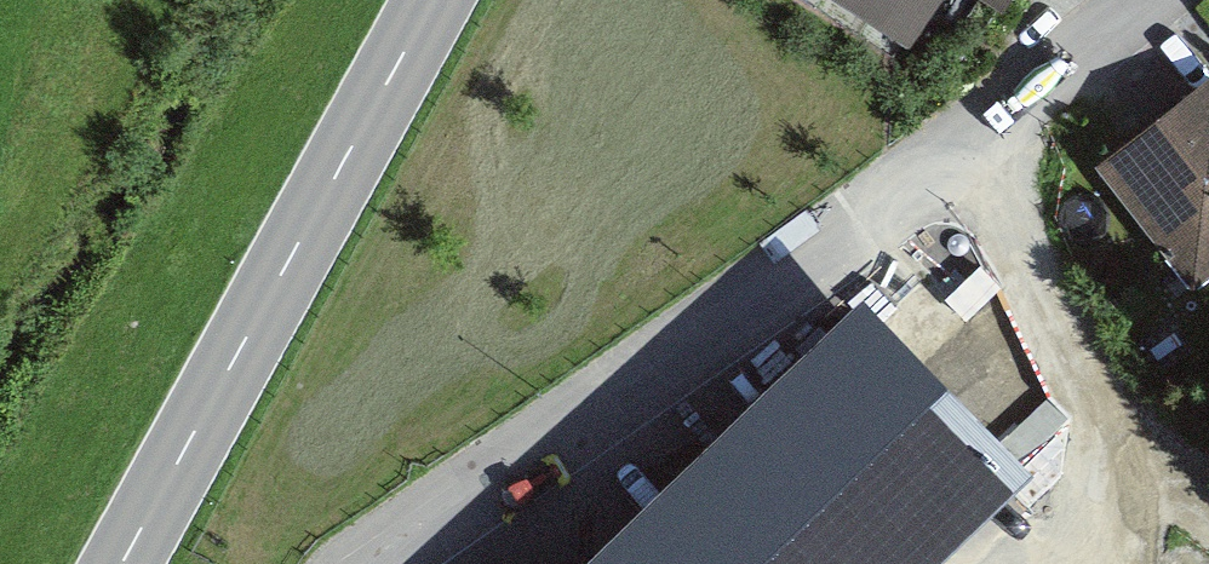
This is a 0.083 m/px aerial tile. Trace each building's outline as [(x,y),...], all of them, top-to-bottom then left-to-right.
[(913,38),(934,0),(842,0),(913,38)] [(999,18),(1009,0),(967,0),(999,18)] [(1099,169),(1181,275),(1208,253),(1208,84),(1099,169)] [(863,308),(594,563),(945,563),(1031,482),(863,308)]
